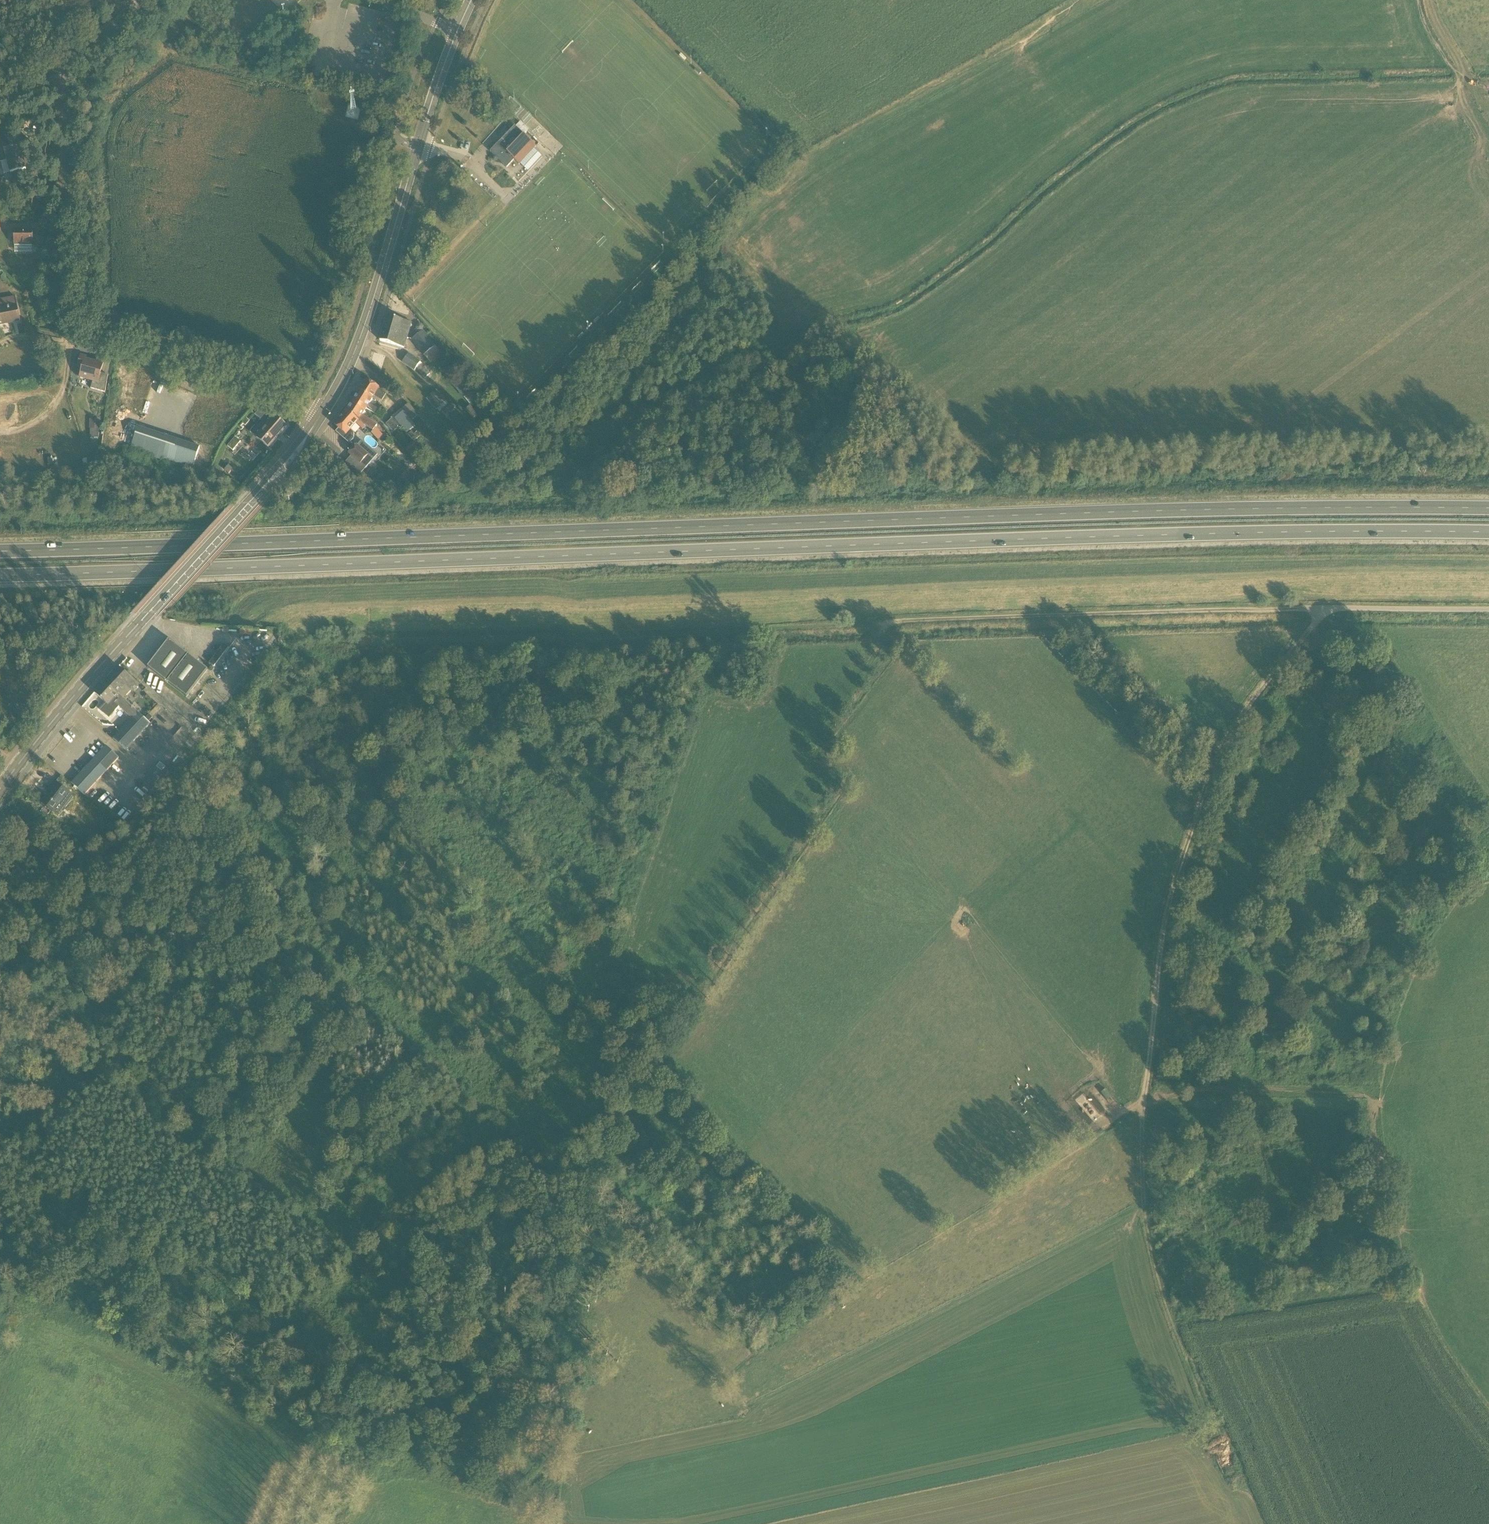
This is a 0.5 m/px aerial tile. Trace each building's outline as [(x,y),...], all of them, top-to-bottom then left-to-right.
[(8,134),(24,129),(22,120),(5,124),(8,134)] [(515,126),(524,135),(530,129),(521,121),(515,126)] [(519,165),(536,147),(515,126),(498,144),(490,152),(507,168),(515,160),(519,165)] [(28,182),(25,170),(26,170),(22,153),(30,151),(27,141),(11,145),(12,148),(5,150),(11,173),(12,173),(15,185),(28,182)] [(15,253),(33,253),(33,245),(33,230),(15,229),(15,253)] [(21,321),(16,297),(0,300),(0,325),(21,321)] [(406,336),(410,322),(387,316),(384,326),(399,330),(398,334),(406,336)] [(404,347),(406,336),(398,334),(399,330),(384,326),(380,341),(404,347)] [(412,339),(424,355),(436,346),(424,330),(412,339)] [(414,371),(420,361),(408,354),(404,361),(402,364),(414,371)] [(103,364),(86,359),(87,357),(81,355),(78,367),(83,368),(80,377),(93,381),(91,388),(106,393),(108,375),(101,373),(104,362),(103,364)] [(425,377),(430,373),(423,364),(418,368),(425,377)] [(480,399),(473,390),(474,389),(456,369),(446,378),(463,398),(465,397),(472,406),(480,399)] [(366,380),(359,391),(372,400),(373,399),(380,404),(386,394),(379,390),(380,388),(366,380)] [(372,400),(359,391),(352,402),(366,411),(367,409),(376,414),(378,409),(370,403),(372,400)] [(437,410),(446,402),(436,391),(426,399),(436,411),(437,410)] [(347,410),(365,425),(373,430),(376,427),(378,424),(363,415),(366,411),(352,402),(347,410)] [(400,425),(409,435),(412,431),(417,427),(402,409),(390,420),(393,423),(397,427),(400,425)] [(363,429),(365,425),(347,410),(334,424),(338,428),(336,432),(350,443),(354,439),(354,432),(351,430),(357,424),(363,429)] [(269,447),(287,426),(275,416),(257,437),(269,447)] [(99,432),(99,418),(89,418),(89,432),(99,432)] [(393,431),(397,427),(393,423),(390,420),(386,424),(393,431)] [(119,450),(125,427),(120,426),(114,449),(119,450)] [(193,467),(200,447),(138,427),(131,449),(162,459),(162,457),(193,467)] [(241,442),(235,437),(228,446),(234,451),(241,442)] [(368,455),(357,444),(348,454),(360,464),(368,455)] [(187,696),(208,669),(169,639),(149,667),(187,696)] [(223,644),(209,663),(215,668),(230,649),(223,644)] [(134,690),(139,685),(119,666),(106,681),(119,694),(127,684),(134,690)] [(151,723),(138,711),(119,694),(106,681),(94,694),(108,707),(113,701),(132,718),(130,720),(114,738),(127,750),(151,723)] [(85,794),(120,757),(107,745),(73,782),(85,794)] [(152,787),(164,772),(156,765),(143,781),(152,787)] [(60,805),(69,793),(55,782),(48,791),(50,793),(42,803),(54,812),(59,816),(65,808),(60,805)]
